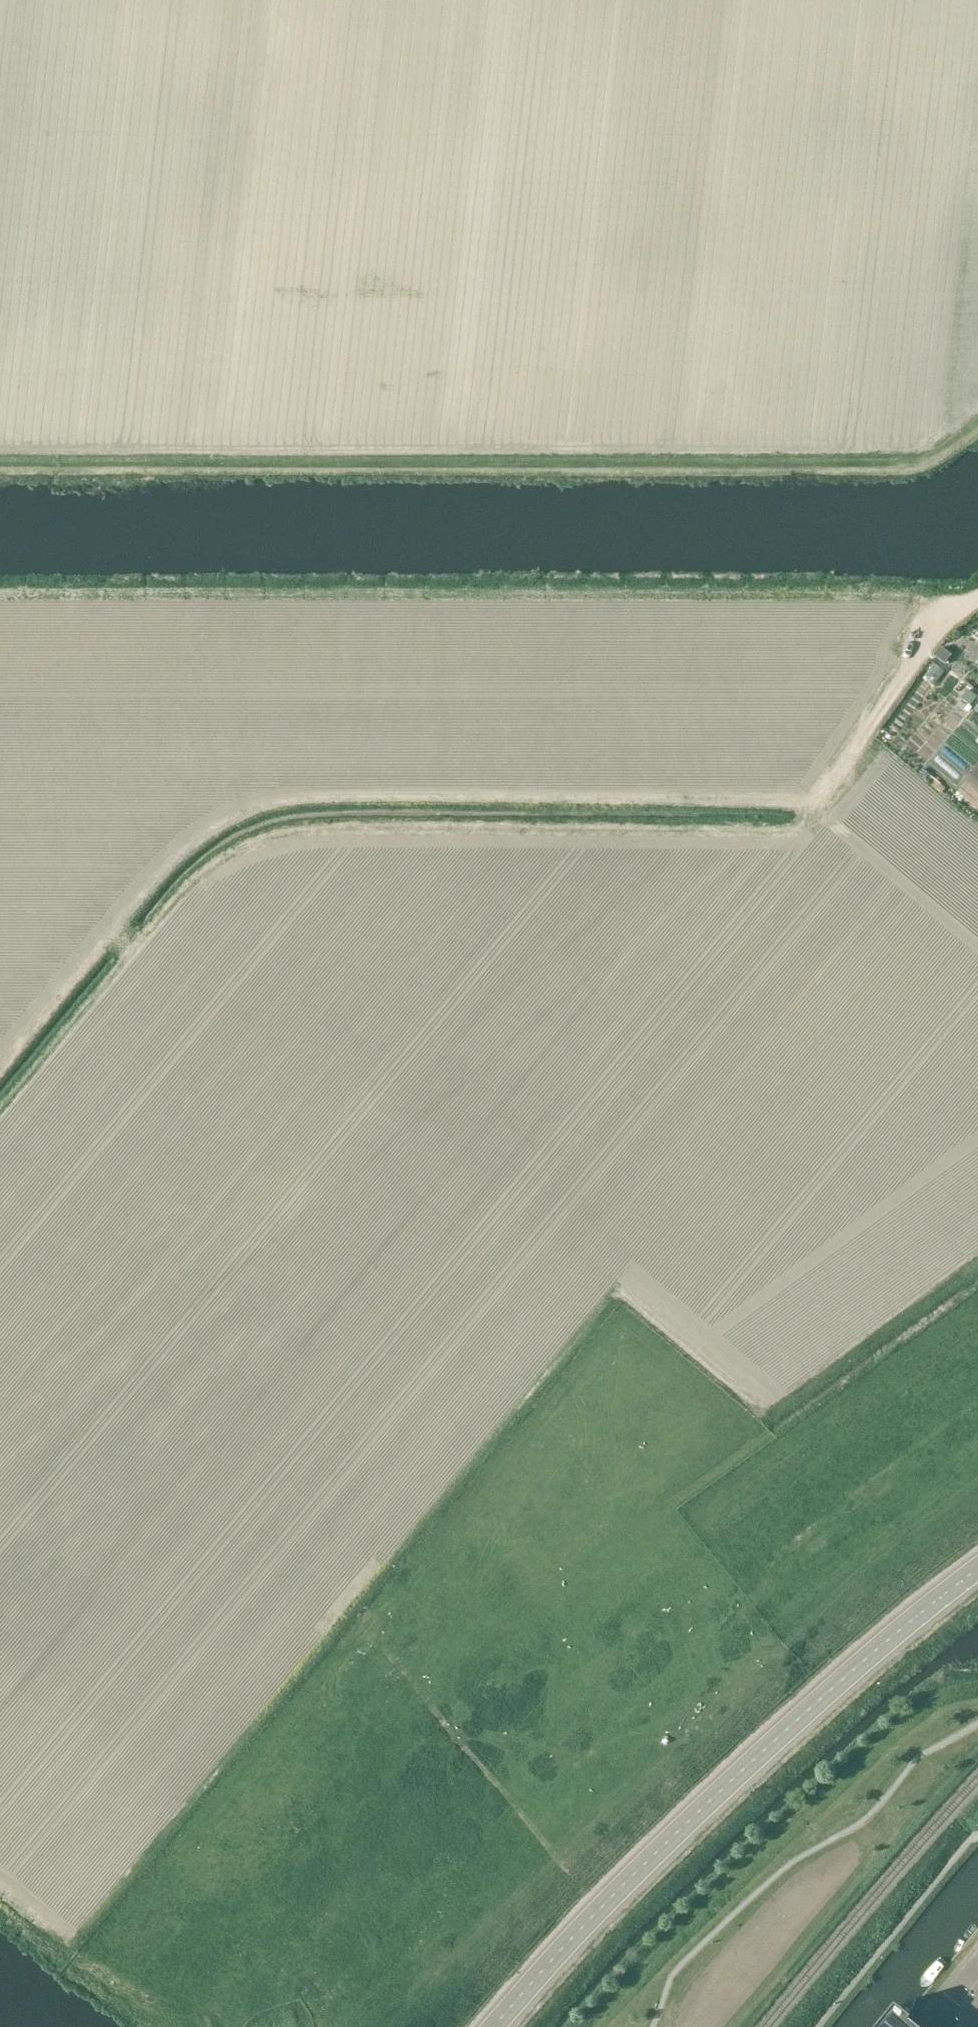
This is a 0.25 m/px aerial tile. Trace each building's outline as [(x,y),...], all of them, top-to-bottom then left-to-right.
[(951,656),(942,648),(935,657),(944,664),(951,656)] [(948,693),(952,687),(946,682),(941,688),(948,693)] [(908,2021),(911,2018),(894,2004),(875,2026),(915,2026),(908,2021)]
